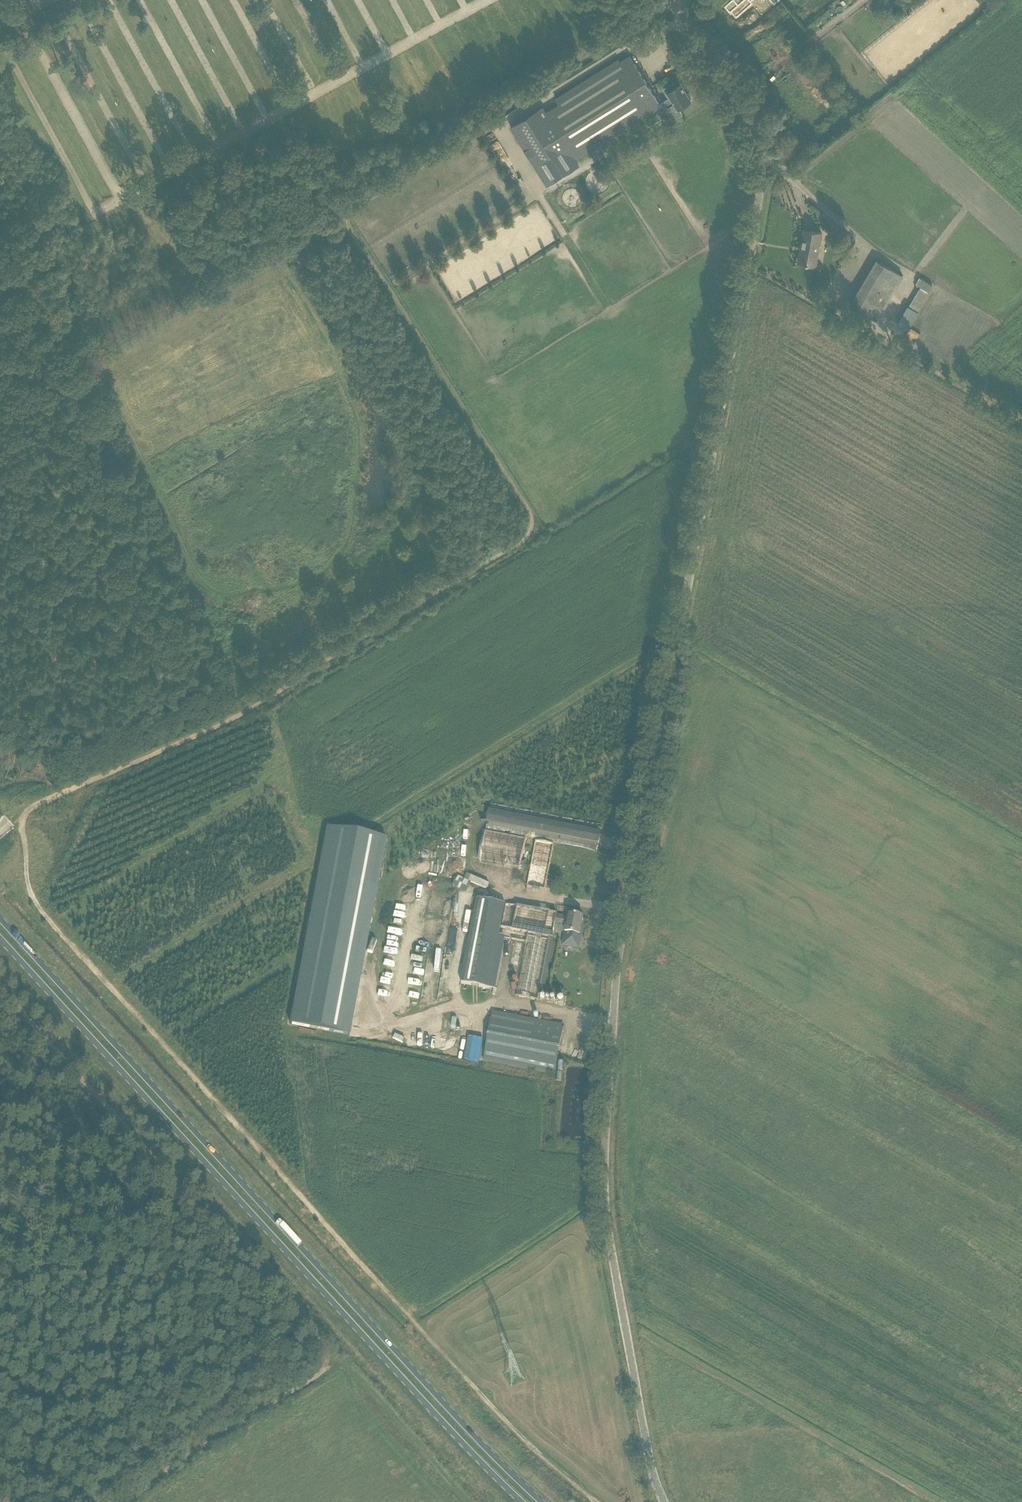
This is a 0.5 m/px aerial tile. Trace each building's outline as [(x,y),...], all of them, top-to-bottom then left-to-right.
[(724,7),(730,14),(732,13),(736,18),(752,4),(751,2),(753,0),(733,0),(724,7)] [(634,63),(633,63),(629,56),(620,62),(618,59),(556,98),(562,108),(548,116),(542,107),(511,126),(547,184),(578,164),(575,159),(596,145),(595,143),(645,111),(647,113),(660,105),(656,98),(634,63)] [(681,84),(668,93),(670,97),(662,102),(672,119),(682,113),(678,108),(691,100),(690,98),(691,97),(688,92),(687,93),(681,84)] [(815,264),(821,232),(804,229),(801,248),(803,248),(800,261),(798,261),(815,264)] [(877,321),(903,275),(876,259),(849,305),(877,321)] [(929,292),(933,285),(920,277),(916,284),(919,286),(920,287),(909,306),(917,311),(929,292)] [(596,851),(601,826),(491,804),(486,829),(596,851)] [(327,828),(290,1025),(349,1036),(386,839),(327,828)] [(549,876),(555,844),(535,841),(526,887),(552,892),(554,877),(549,876)] [(477,899),(461,984),(489,989),(505,904),(477,899)] [(515,996),(538,1001),(539,994),(541,995),(542,991),(539,991),(550,937),(552,938),(555,925),(566,927),(565,933),(567,933),(565,943),(567,947),(577,949),(581,947),(582,939),(580,936),(583,918),(568,915),(568,918),(556,916),(557,914),(506,905),(499,937),(526,942),(515,996)] [(631,1005),(641,1006),(642,989),(632,989),(631,1005)] [(554,1074),(563,1026),(492,1012),(483,1061),(554,1074)]
